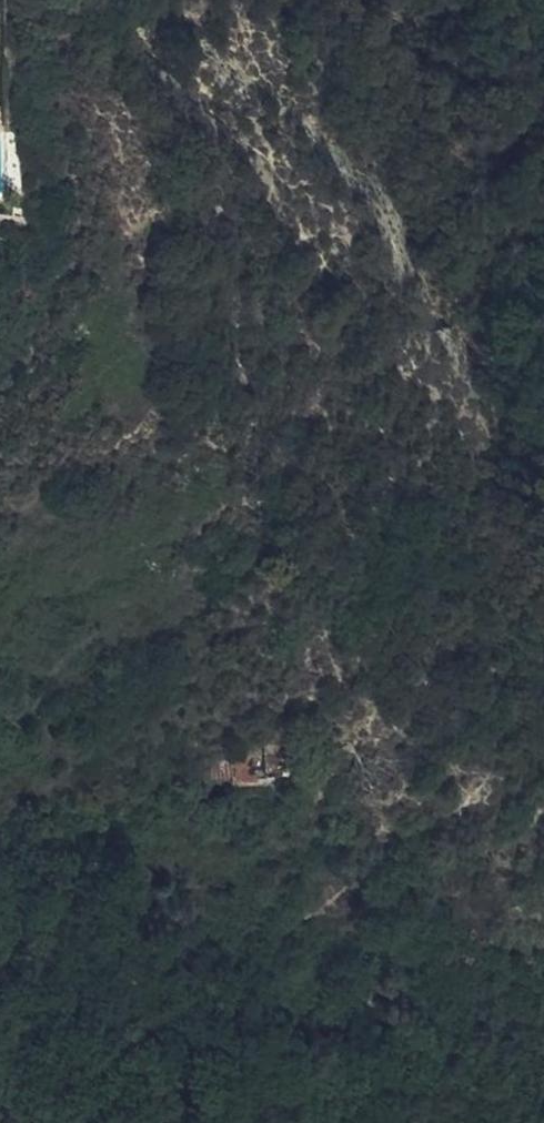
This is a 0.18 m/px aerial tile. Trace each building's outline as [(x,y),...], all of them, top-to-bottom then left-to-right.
[(288,769),(286,735),(234,741),(238,774),(288,769)]
